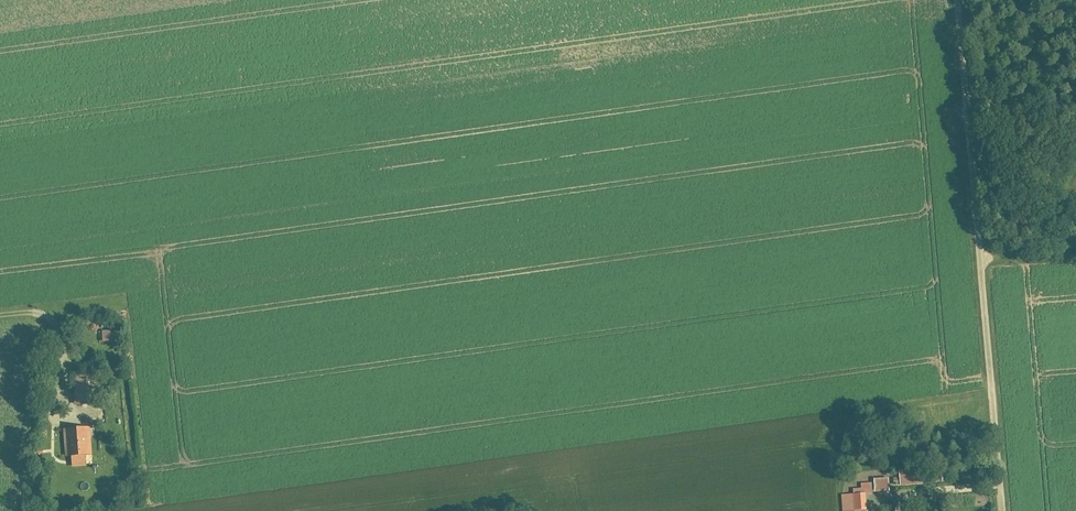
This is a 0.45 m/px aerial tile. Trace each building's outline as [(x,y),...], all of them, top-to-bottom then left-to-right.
[(77,379),(78,402),(107,401),(106,378),(77,379)] [(66,428),(68,465),(98,464),(96,427),(66,428)] [(902,470),(903,487),(946,486),(946,469),(902,470)] [(885,480),(885,490),(895,489),(894,479),(885,480)] [(874,482),(862,484),(864,493),(875,491),(874,482)] [(841,510),(867,510),(866,494),(839,496),(841,510)]
